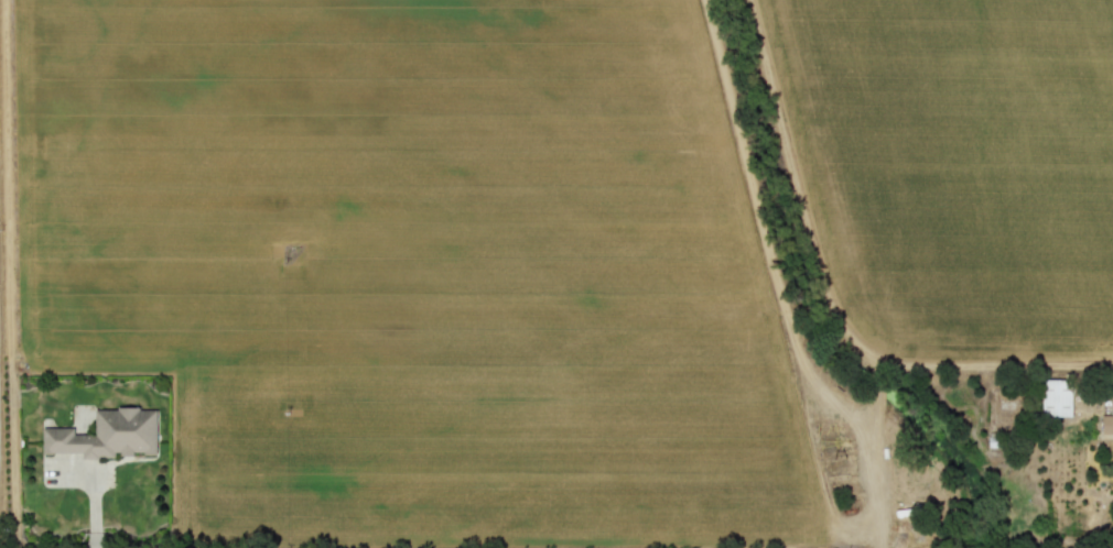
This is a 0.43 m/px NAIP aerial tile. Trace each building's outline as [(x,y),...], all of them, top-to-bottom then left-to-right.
[(1070,416),(1071,379),(1042,379),(1041,415),(1070,416)] [(41,453),(81,452),(81,457),(114,457),(114,453),(156,453),(156,407),(94,408),(94,434),(73,434),(73,427),(41,427),(41,453)] [(1101,414),(1101,433),(1112,433),(1112,414),(1101,414)]
